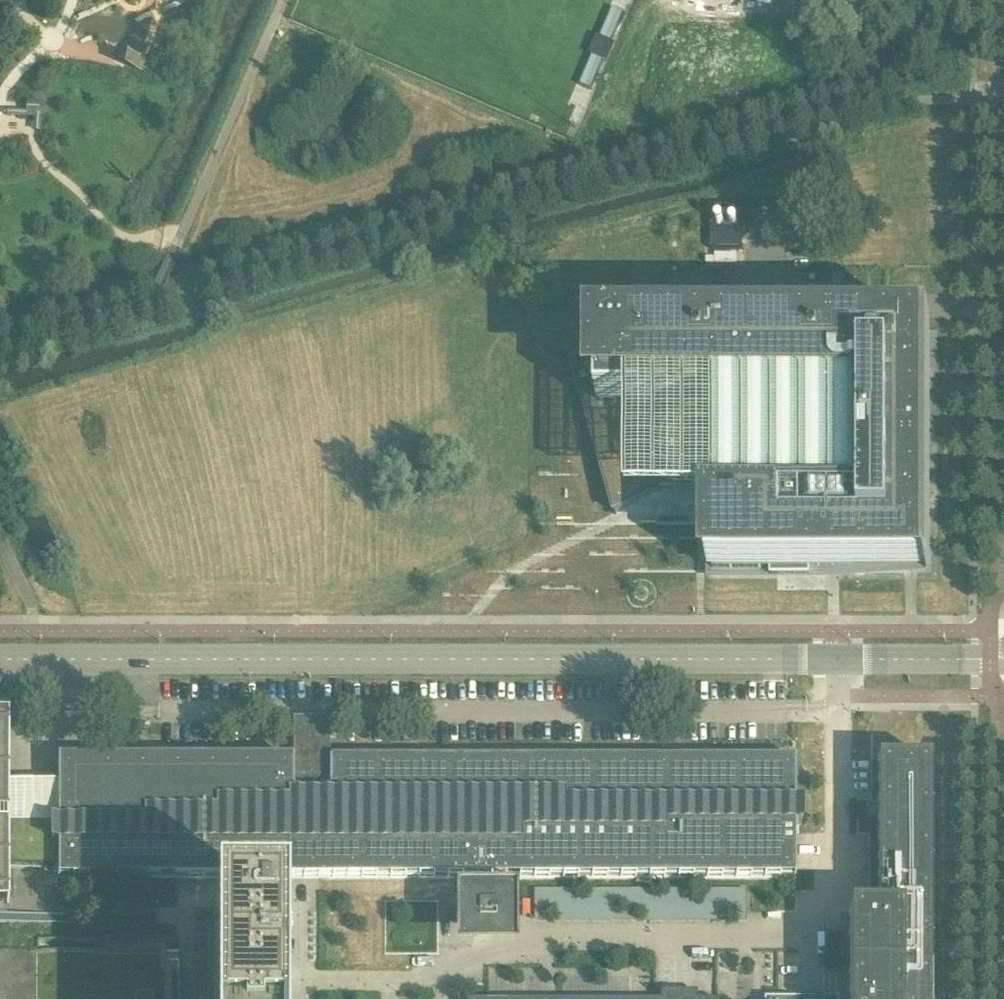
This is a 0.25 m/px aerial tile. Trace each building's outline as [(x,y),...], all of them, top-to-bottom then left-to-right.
[(142,53),(130,36),(112,53),(118,56),(125,61),(135,61),(144,69),(147,60),(142,53)] [(34,118),(33,131),(40,131),(41,115),(39,115),(39,102),(27,101),(26,111),(7,110),(6,117),(34,118)] [(737,263),(737,254),(715,254),(715,263),(737,263)] [(571,336),(565,336),(567,342),(613,508),(614,513),(618,511),(661,490),(669,486),(670,486),(671,487),(672,487),(673,488),(674,488),(675,489),(677,489),(678,490),(680,490),(682,490),(716,490),(716,499),(716,508),(709,508),(709,509),(709,574),(771,574),(771,579),(811,579),(811,574),(924,573),(924,572),(928,572),(928,573),(928,579),(932,579),(932,573),(932,571),(932,335),(932,329),(929,329),(928,336),(924,336),(924,334),(810,334),(811,329),(771,329),(771,334),(711,334),(599,334),(599,336),(571,336)] [(119,759),(58,759),(58,822),(58,867),(58,878),(246,878),(318,878),(477,878),(477,868),(489,868),(504,868),(519,868),(519,878),(751,878),(795,878),(795,869),(795,825),(801,825),(801,804),(795,804),(795,759),(330,759),(330,775),(312,775),(293,775),(293,759),(141,759),(119,759)] [(878,800),(878,837),(930,837),(930,760),(878,760),(878,800)] [(45,867),(45,868),(45,869),(46,870),(47,871),(48,871),(49,871),(50,871),(51,871),(52,870),(53,869),(53,868),(53,867),(58,867),(58,822),(22,821),(22,812),(26,812),(27,812),(28,812),(29,812),(30,811),(31,811),(32,810),(32,808),(32,807),(32,806),(31,805),(31,804),(30,803),(28,803),(27,803),(26,803),(22,803),(22,784),(8,784),(0,784),(0,867),(45,867)] [(930,837),(878,837),(878,914),(849,914),(849,998),(930,998),(930,837)] [(479,893),(456,893),(456,894),(456,953),(515,953),(515,894),(515,893),(492,893),(490,893),(490,868),(481,868),(481,893),(479,893)] [(284,958),(285,907),(213,907),(213,998),(284,998),(284,958)]
